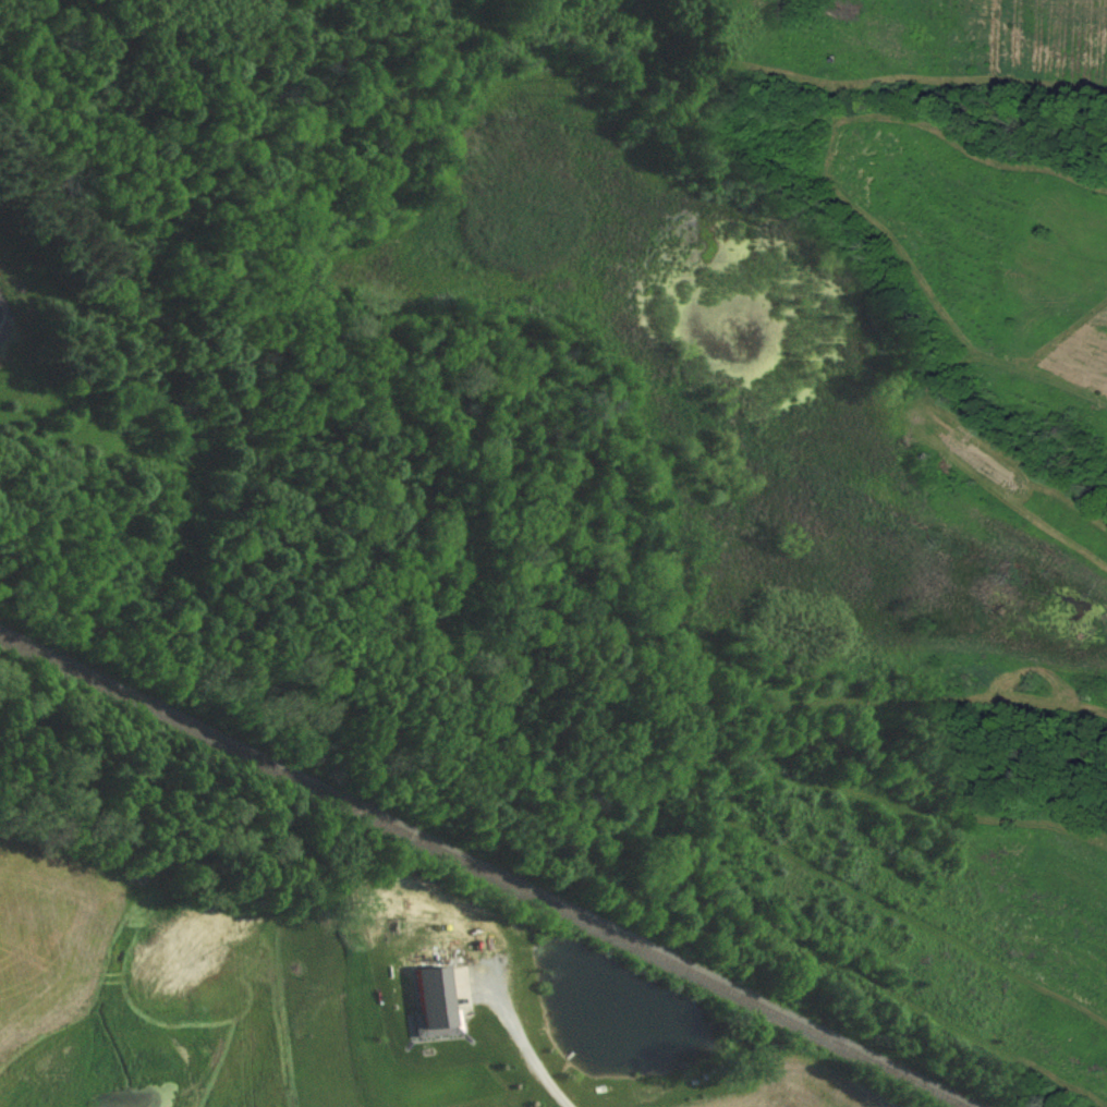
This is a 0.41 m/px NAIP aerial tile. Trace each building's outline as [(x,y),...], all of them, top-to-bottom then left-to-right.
[(420,1013),(414,1014),(415,1037),(459,1034),(457,1006),(472,1005),(469,966),(417,969),(420,1013)]
